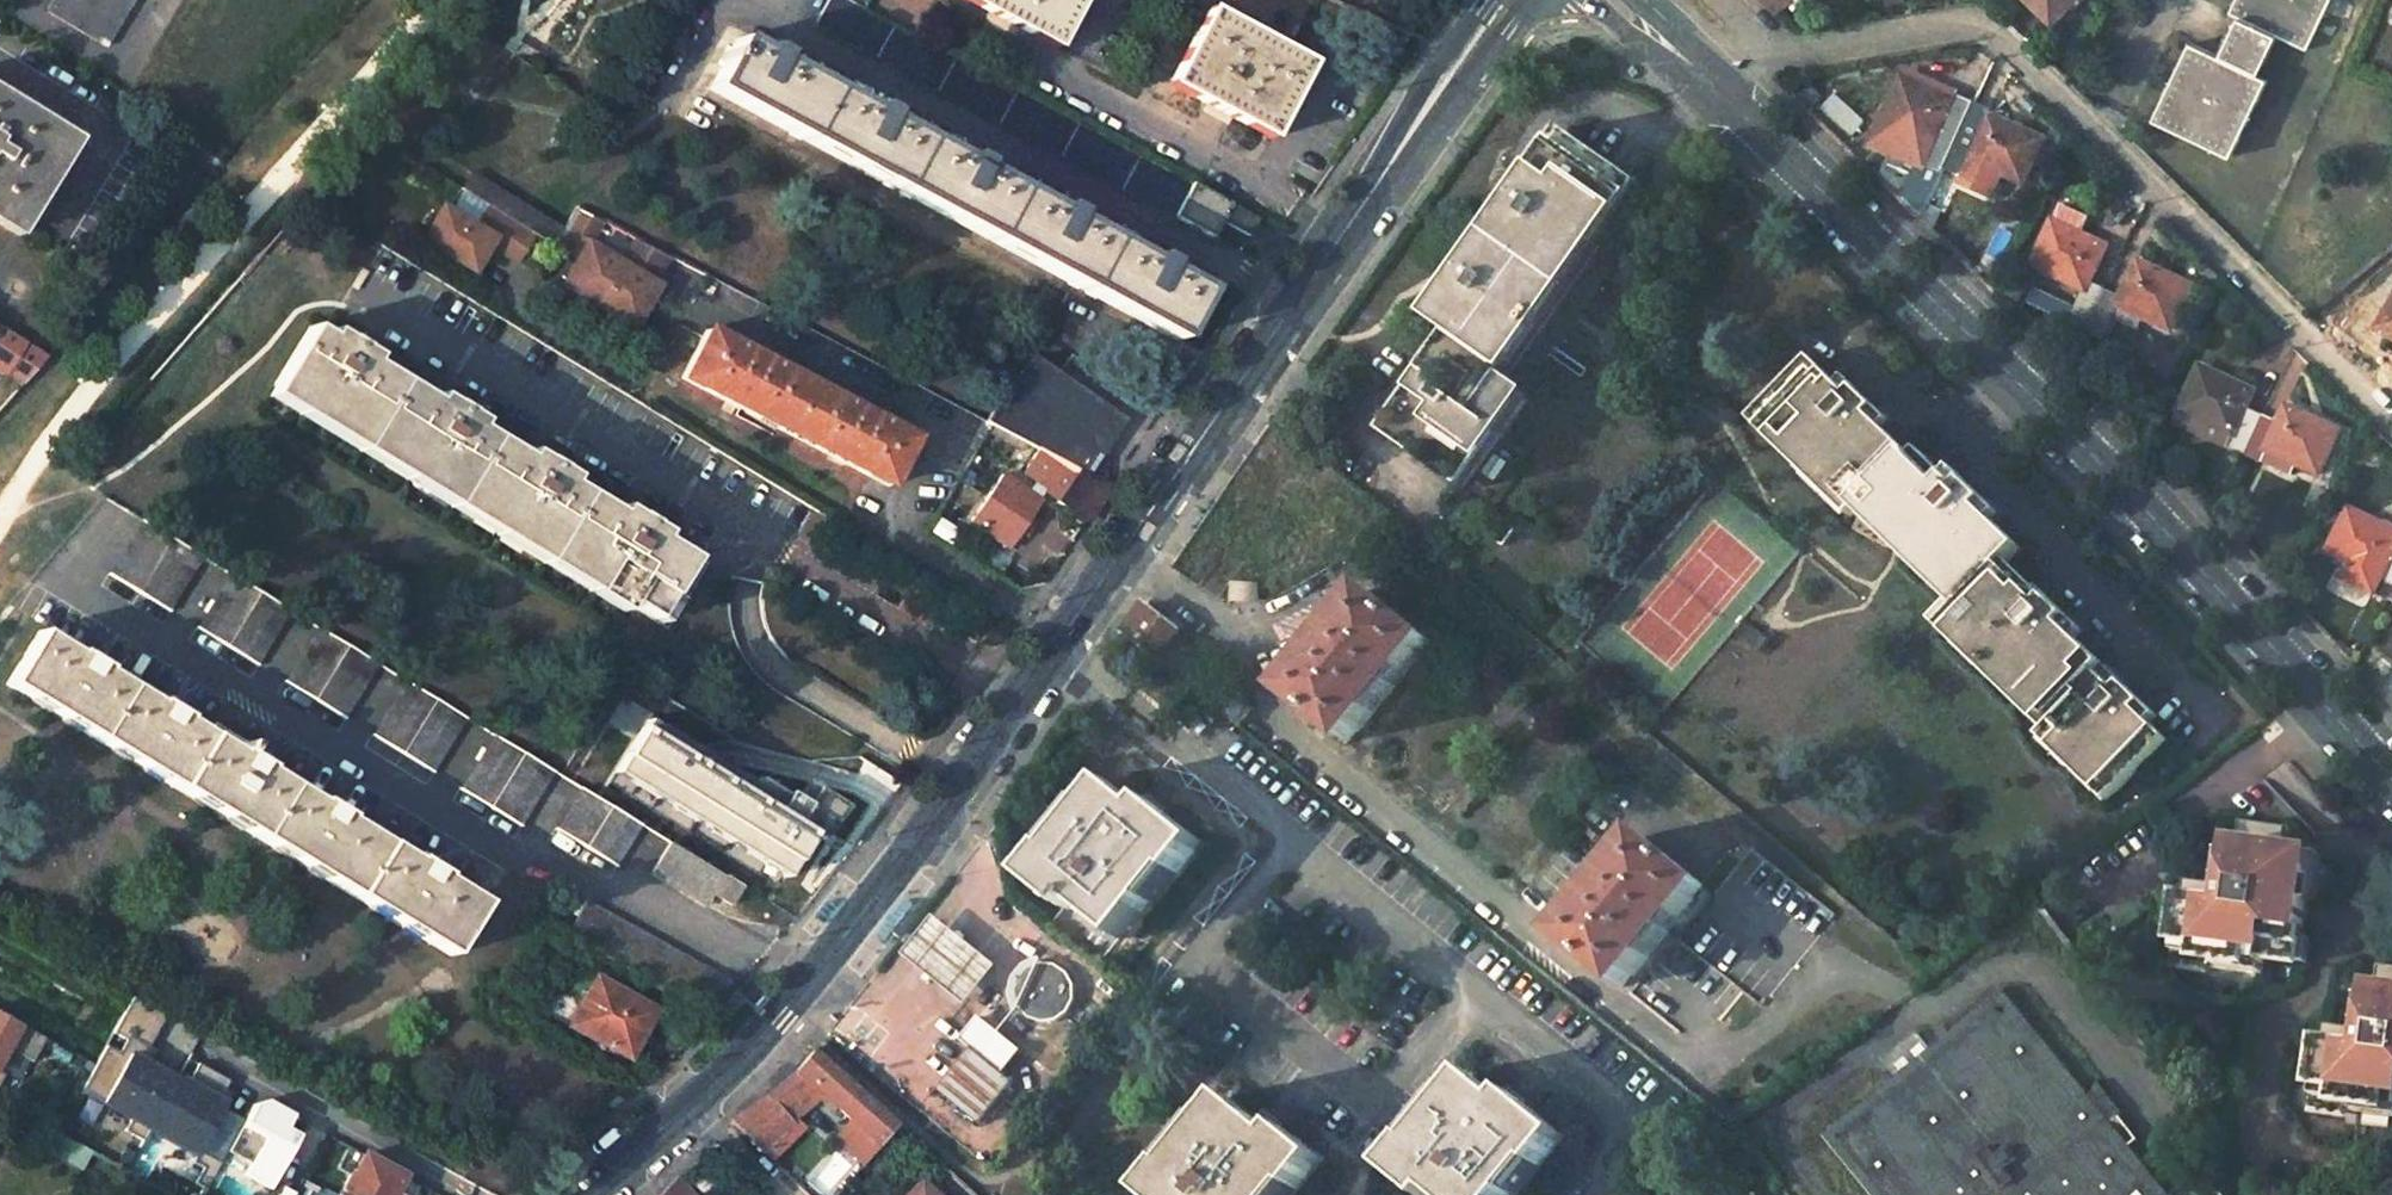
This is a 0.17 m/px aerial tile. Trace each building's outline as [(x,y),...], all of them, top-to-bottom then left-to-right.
[(45,11),(103,46),(130,0),(52,0),(45,11)] [(1178,212),(1193,183),(862,8),(867,0),(827,0),(816,20),(1178,212)] [(1004,17),(1053,43),(1075,0),(971,0),(1004,17)] [(1780,17),(1794,0),(1760,0),(1780,17)] [(2055,21),(2075,0),(2033,0),(2055,21)] [(2157,122),(2234,159),(2270,81),(2260,76),(2279,37),(2308,52),(2333,0),(2239,0),(2232,14),(2232,16),(2242,21),(2225,58),(2194,43),(2157,122)] [(1218,108),(1268,134),(1306,59),(1207,7),(1168,82),(1218,108)] [(712,87),(1175,334),(1198,289),(1158,267),(1162,259),(1150,253),(1146,261),(1065,217),(1069,210),(1058,204),(1053,211),(971,167),(975,160),(962,153),(959,161),(879,117),(883,110),(869,103),(865,111),(770,60),(774,52),(763,46),(758,54),(735,41),(712,87)] [(1884,121),(1938,145),(1954,152),(1968,120),(1954,114),(1959,102),(1903,78),(1884,121)] [(0,97),(0,107),(7,111),(11,104),(0,97)] [(14,233),(17,228),(19,229),(21,229),(32,212),(49,183),(74,143),(11,104),(7,111),(0,107),(0,224),(14,233)] [(1968,120),(1954,152),(2024,183),(2043,138),(1986,113),(1980,126),(1968,120)] [(1460,312),(1592,133),(1585,126),(1452,307),(1460,312)] [(1592,133),(1460,312),(1474,323),(1482,329),(1404,433),(1468,480),(1535,390),(1519,378),(1511,372),(1655,179),(1592,133)] [(1930,208),(1936,193),(1954,152),(1938,145),(1914,201),(1930,208)] [(534,235),(553,246),(564,229),(467,172),(457,189),(462,192),(534,235)] [(1511,372),(1519,378),(1663,185),(1655,179),(1511,372)] [(1193,183),(1178,212),(1212,230),(1220,216),(1228,201),(1193,183)] [(534,235),(462,192),(450,212),(442,207),(421,241),(473,273),(490,246),(517,262),(534,235)] [(1930,208),(1947,214),(1953,199),(1936,193),(1930,208)] [(653,282),(670,254),(580,207),(556,246),(577,259),(561,286),(582,299),(596,307),(611,316),(632,329),(658,285),(653,282)] [(2086,331),(2106,288),(2087,279),(2103,244),(2050,220),(2029,266),(2082,291),(2067,323),(2086,331)] [(2086,331),(2103,339),(2118,306),(2167,328),(2188,282),(2139,260),(2122,296),(2106,288),(2086,331)] [(591,317),(596,307),(582,299),(576,308),(591,317)] [(606,325),(611,316),(596,307),(591,317),(606,325)] [(2391,335),(2391,307),(2379,327),(2391,335)] [(1453,357),(1398,429),(1404,433),(1482,329),(1474,323),(1450,355),(1453,357)] [(450,403),(445,411),(355,355),(360,348),(330,329),(325,337),(311,328),(274,389),(651,619),(688,558),(657,540),(661,532),(631,514),(627,521),(567,484),(572,477),(539,457),(534,465),(475,428),(480,421),(450,403)] [(682,379),(885,484),(909,435),(869,413),(872,409),(858,402),(855,406),(761,358),(763,353),(748,346),(746,350),(706,329),(682,379)] [(2,365),(14,346),(0,337),(0,364),(2,365)] [(29,349),(8,372),(20,383),(40,361),(29,349)] [(988,420),(1041,448),(1087,471),(1086,466),(1119,418),(1075,388),(1090,365),(1072,353),(1056,375),(1028,357),(988,420)] [(1852,401),(1867,386),(1855,374),(1848,382),(1819,353),(1811,360),(1852,401)] [(2057,722),(2050,729),(2116,794),(2163,747),(2135,719),(2149,706),(2138,695),(2128,685),(2121,692),(2063,634),(2076,622),(2066,612),(2056,603),(2044,615),(2004,574),(2010,568),(2023,556),(1982,515),(1997,500),(1987,491),(1977,481),(1971,487),(1958,474),(1931,448),(1922,456),(1915,463),(1874,422),(1889,407),(1878,396),(1867,386),(1852,401),(1811,360),(1763,409),(1865,510),(1873,502),(1975,603),(1967,610),(1955,622),(2057,722)] [(2201,362),(2174,421),(2244,452),(2245,449),(2261,415),(2243,406),(2252,386),(2201,362)] [(1475,485),(1542,396),(1535,390),(1468,480),(1475,485)] [(2294,464),(2315,473),(2336,426),(2288,403),(2278,423),(2261,415),(2245,449),(2291,470),(2294,464)] [(1903,420),(1889,407),(1874,422),(1915,463),(1922,456),(1895,428),(1903,420)] [(1865,510),(1763,409),(1755,416),(1857,517),(1865,510)] [(1041,448),(1030,467),(1052,480),(1050,483),(1063,490),(1059,495),(1090,514),(1111,484),(1087,471),(1041,448)] [(1971,487),(1977,481),(1964,468),(1958,474),(1971,487)] [(1003,475),(972,521),(1006,544),(1038,498),(1003,475)] [(2327,500),(2330,494),(2318,489),(2310,503),(2322,510),(2327,500)] [(1982,515),(2023,556),(2031,548),(2003,519),(2010,513),(1997,500),(1982,515)] [(2322,510),(2306,543),(2319,549),(2341,506),(2327,500),(2322,510)] [(1873,502),(1865,510),(1967,610),(1975,603),(1873,502)] [(2346,509),(2325,550),(2345,560),(2338,576),(2389,599),(2391,592),(2391,531),(2346,509)] [(199,560),(142,526),(111,576),(168,611),(199,560)] [(2038,596),(2010,568),(2004,574),(2044,615),(2056,603),(2044,590),(2038,596)] [(229,579),(198,629),(255,663),(285,614),(229,579)] [(1431,639),(1368,589),(1285,694),(1349,744),(1431,639)] [(1200,673),(1184,661),(1189,654),(1175,642),(1183,632),(1169,621),(1166,621),(1165,624),(1141,606),(1134,617),(1123,633),(1190,686),(1200,673)] [(2057,722),(1955,622),(1947,629),(2050,729),(2057,722)] [(2121,692),(2128,685),(2084,641),(2090,636),(2076,622),(2063,634),(2121,692)] [(286,683),(343,717),(373,667),(317,633),(286,683)] [(262,768),(241,755),(245,748),(239,745),(233,755),(179,722),(181,719),(153,701),(150,705),(98,673),(100,669),(71,652),(69,656),(36,635),(5,689),(445,957),(477,904),(437,880),(438,876),(410,858),(406,862),(341,821),(342,817),(315,800),(311,804),(260,772),(262,768)] [(374,736),(433,772),(463,722),(405,686),(374,736)] [(1254,707),(1237,694),(1222,713),(1239,726),(1254,707)] [(2149,706),(2135,719),(2163,747),(2169,741),(2154,726),(2162,719),(2149,706)] [(748,784),(645,720),(612,772),(785,878),(810,835),(820,840),(841,805),(811,787),(801,802),(792,797),(790,800),(753,777),(748,784)] [(2116,794),(2050,729),(2042,736),(2109,801),(2116,794)] [(493,739),(461,791),(518,826),(549,774),(493,739)] [(1144,805),(1111,778),(1055,847),(1053,845),(1029,876),(1065,906),(1052,923),(1100,962),(1175,869),(1179,871),(1203,841),(1167,812),(1150,798),(1144,805)] [(558,830),(615,866),(638,827),(581,792),(558,830)] [(2181,897),(2170,981),(2196,983),(2197,972),(2226,975),(2245,977),(2247,967),(2262,968),(2261,975),(2291,978),(2295,941),(2285,940),(2286,925),(2296,925),(2300,888),(2292,888),(2292,869),(2272,867),(2274,841),(2230,835),(2222,900),(2181,897)] [(1703,886),(1642,836),(1560,938),(1622,987),(1703,886)] [(651,875),(705,908),(712,896),(722,879),(668,846),(651,875)] [(1753,847),(1680,940),(1762,1005),(1834,910),(1753,847)] [(2302,870),(2292,869),(2292,888),(2300,888),(2302,870)] [(722,879),(712,896),(727,906),(737,888),(722,879)] [(883,943),(915,905),(906,898),(904,900),(875,937),(879,940),(883,943)] [(822,924),(836,907),(829,901),(815,918),(822,924)] [(582,908),(567,937),(710,1014),(725,986),(582,908)] [(995,964),(933,914),(916,935),(903,952),(964,1002),(995,964)] [(2296,925),(2286,925),(2285,940),(2295,941),(2296,925)] [(1023,1009),(1028,1014),(1032,1017),(1036,1019),(1041,1020),(1047,1021),(1053,1021),(1059,1019),(1063,1016),(1068,1013),(1072,1008),(1075,1003),(1077,998),(1077,992),(1077,987),(1076,982),(1074,976),(1071,971),(1065,966),(1060,963),(1054,961),(1047,961),(1041,962),(1034,964),(1029,968),(1024,973),(1020,979),(1018,985),(1018,991),(1018,997),(1020,1003),(1023,1009)] [(2247,967),(2245,977),(2245,981),(2260,983),(2261,975),(2262,968),(2247,967)] [(2197,972),(2196,983),(2225,985),(2226,975),(2197,972)] [(2382,972),(2373,1037),(2326,1032),(2317,1112),(2343,1116),(2344,1107),(2371,1110),(2389,1112),(2391,1100),(2391,974),(2382,972)] [(596,981),(572,1026),(628,1056),(652,1012),(596,981)] [(1885,1058),(1900,1077),(1828,1136),(1876,1194),(2167,1194),(2168,1194),(2109,1121),(2121,1111),(2097,1081),(2085,1090),(2047,1043),(2006,992),(1934,1050),(1918,1031),(1885,1058)] [(124,1129),(143,1139),(152,1125),(175,1082),(144,1065),(152,1051),(144,1047),(163,1012),(133,995),(113,1032),(125,1039),(118,1053),(105,1046),(81,1089),(131,1117),(124,1129)] [(0,1015),(0,1061),(7,1048),(32,1062),(44,1039),(0,1015)] [(1020,1051),(979,1017),(962,1038),(972,1046),(1003,1072),(1020,1051)] [(2047,1043),(2085,1090),(2097,1081),(2060,1033),(2047,1043)] [(938,1089),(980,1124),(1014,1081),(1003,1072),(972,1046),(938,1089)] [(896,1122),(844,1075),(817,1054),(810,1051),(793,1072),(822,1097),(847,1118),(876,1144),(896,1122)] [(175,1082),(152,1125),(197,1151),(199,1152),(199,1150),(232,1092),(224,1088),(229,1080),(197,1062),(184,1086),(176,1081),(175,1082)] [(1391,1165),(1429,1194),(1434,1194),(1439,1190),(1445,1194),(1509,1194),(1538,1159),(1542,1162),(1565,1132),(1514,1090),(1506,1099),(1472,1071),(1448,1101),(1418,1137),(1415,1135),(1391,1165)] [(761,1100),(787,1127),(822,1097),(793,1072),(761,1100)] [(1152,1194),(1285,1194),(1292,1186),(1297,1189),(1322,1157),(1285,1126),(1277,1136),(1257,1119),(1229,1095),(1174,1163),(1170,1160),(1146,1189),(1152,1194)] [(242,1174),(267,1187),(297,1133),(284,1127),(291,1113),(265,1100),(252,1104),(227,1150),(249,1162),(242,1174)] [(740,1113),(728,1121),(761,1151),(787,1127),(761,1100),(755,1103),(740,1113)] [(2344,1107),(2343,1116),(2370,1119),(2371,1110),(2344,1107)] [(876,1144),(847,1118),(832,1136),(861,1160),(876,1144)] [(195,1181),(207,1187),(221,1162),(199,1150),(199,1152),(197,1151),(193,1160),(203,1165),(195,1181)] [(403,1180),(366,1160),(355,1179),(353,1178),(345,1194),(395,1194),(403,1180)] [(2297,1170),(2276,1169),(2276,1178),(2297,1180),(2297,1170)] [(685,1194),(694,1186),(682,1176),(663,1194),(685,1194)] [(926,1184),(916,1194),(939,1194),(926,1184)] [(294,1191),(283,1185),(277,1194),(292,1194),(294,1191)]
